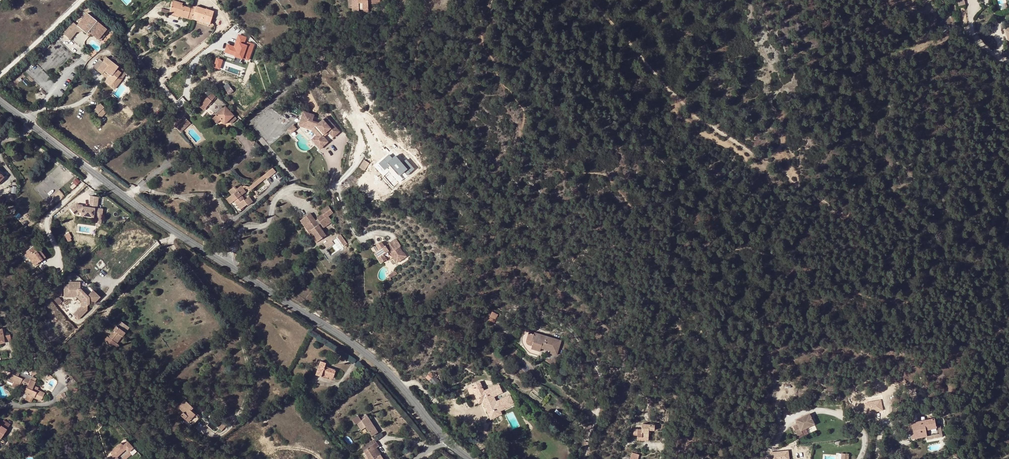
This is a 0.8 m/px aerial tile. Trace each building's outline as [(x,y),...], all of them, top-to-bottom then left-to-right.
[(353,8),(353,11),(359,11),(359,9),(363,9),(368,8),(368,4),(368,2),(371,2),(371,4),(379,4),(379,0),(352,0),(353,8)] [(191,20),(192,20),(192,17),(195,7),(191,6),(190,8),(181,5),(172,2),(169,11),(169,12),(179,15),(179,17),(191,20)] [(192,17),(210,23),(213,11),(196,6),(195,7),(192,17)] [(73,22),(64,34),(71,40),(77,33),(84,32),(87,34),(89,32),(98,40),(107,30),(87,14),(77,26),(73,22)] [(109,31),(107,30),(98,40),(100,42),(109,31)] [(226,43),(224,53),(250,60),(254,43),(246,41),(247,36),(237,34),(234,45),(226,43)] [(95,55),(92,51),(86,56),(90,60),(95,55)] [(110,60),(116,64),(118,61),(113,56),(110,60)] [(216,56),(212,66),(219,69),(223,59),(216,56)] [(118,67),(116,64),(110,60),(106,57),(103,61),(97,70),(102,74),(105,71),(107,73),(106,74),(108,76),(107,78),(104,81),(111,86),(119,76),(121,73),(116,69),(118,67)] [(119,76),(111,86),(114,89),(122,78),(119,76)] [(211,93),(202,104),(207,107),(216,97),(211,93)] [(108,111),(106,109),(100,104),(94,110),(98,113),(95,116),(98,120),(108,111)] [(221,120),(225,124),(229,121),(232,124),(237,119),(225,106),(216,115),(221,120)] [(302,113),(300,119),(304,121),(301,127),(311,131),(310,132),(315,137),(313,139),(319,145),(324,140),(322,139),(321,137),(326,133),(327,134),(331,139),(338,133),(324,118),(317,125),(311,123),(313,117),(302,113)] [(221,120),(216,115),(212,119),(217,123),(221,120)] [(177,123),(180,126),(187,119),(184,116),(177,123)] [(187,119),(180,126),(183,130),(190,123),(187,119)] [(304,121),(300,119),(297,127),(310,132),(311,131),(301,127),(304,121)] [(292,126),(286,131),(289,135),(295,130),(292,126)] [(313,139),(310,141),(318,151),(326,144),(324,140),(319,145),(313,139)] [(387,154),(374,163),(380,172),(390,165),(399,179),(414,169),(407,158),(400,162),(394,154),(389,157),(387,154)] [(362,162),(358,169),(363,172),(368,165),(362,162)] [(271,170),(261,177),(264,180),(266,181),(274,174),(271,170)] [(248,189),(244,188),(244,190),(250,192),(252,190),(261,182),(264,180),(261,177),(248,189)] [(230,197),(226,200),(229,205),(232,202),(239,211),(246,206),(246,207),(251,203),(248,198),(243,202),(240,197),(244,194),(240,187),(235,191),(233,188),(227,193),(230,197)] [(80,206),(75,211),(80,217),(83,214),(86,214),(86,217),(98,217),(98,214),(102,214),(107,214),(107,208),(103,208),(103,196),(95,196),(95,204),(97,204),(99,204),(99,208),(97,208),(89,208),(89,207),(80,206)] [(308,215),(302,219),(310,231),(311,230),(318,241),(326,235),(321,228),(323,227),(324,228),(332,221),(329,216),(333,212),(329,206),(321,211),(323,214),(317,218),(318,219),(319,221),(317,222),(316,221),(312,216),(310,218),(308,215)] [(310,231),(302,219),(300,220),(316,242),(318,241),(311,230),(310,231)] [(341,234),(337,237),(344,246),(347,244),(341,234)] [(378,250),(376,252),(379,257),(378,258),(381,263),(387,259),(386,258),(384,254),(389,251),(391,254),(397,263),(407,256),(404,252),(403,252),(400,247),(401,246),(396,238),(384,246),(382,242),(376,245),(379,250),(378,250)] [(36,251),(37,250),(34,245),(24,253),(28,258),(29,257),(35,266),(43,259),(36,251)] [(39,249),(37,250),(36,251),(43,259),(46,257),(39,249)] [(64,284),(64,297),(78,297),(81,301),(81,306),(73,315),(78,320),(87,310),(87,306),(89,304),(93,304),(100,297),(96,293),(92,297),(89,294),(88,296),(80,289),(80,287),(80,282),(69,282),(69,284),(64,284)] [(80,287),(80,289),(88,296),(89,294),(83,287),(82,287),(80,287)] [(487,310),(483,320),(489,323),(493,313),(487,310)] [(117,326),(114,330),(116,332),(111,339),(109,337),(106,341),(117,349),(120,345),(118,344),(116,342),(121,335),(123,336),(126,332),(117,326)] [(0,330),(0,343),(11,341),(10,335),(3,336),(2,329),(0,330)] [(545,336),(534,332),(534,334),(527,332),(524,339),(527,340),(526,341),(526,342),(526,343),(527,343),(527,344),(528,344),(532,346),(531,349),(540,351),(541,348),(543,342),(548,344),(546,350),(551,351),(550,353),(557,355),(560,344),(559,344),(560,340),(552,338),(551,342),(545,341),(546,337),(545,336)] [(526,343),(526,342),(524,347),(524,348),(526,350),(527,352),(529,353),(531,349),(532,346),(528,344),(527,344),(527,343),(526,343)] [(322,377),(323,375),(323,373),(334,377),(337,370),(326,366),(327,363),(321,361),(316,375),(322,377)] [(18,377),(19,374),(20,373),(22,369),(16,366),(10,379),(14,382),(12,387),(18,389),(20,384),(27,387),(24,394),(27,395),(25,400),(31,403),(34,398),(41,401),(45,394),(41,392),(40,394),(32,390),(33,388),(36,382),(35,382),(36,379),(32,377),(30,379),(27,378),(26,380),(18,377)] [(434,376),(429,381),(434,386),(439,380),(434,376)] [(51,380),(45,387),(51,391),(56,383),(51,380)] [(491,419),(497,416),(495,411),(514,403),(510,395),(496,401),(494,396),(503,392),(499,384),(497,384),(498,386),(487,391),(485,392),(480,382),(467,388),(470,394),(473,392),(478,403),(483,401),(491,419)] [(67,397),(64,392),(57,397),(59,401),(67,397)] [(191,409),(192,408),(193,407),(185,400),(179,407),(185,412),(182,415),(188,421),(193,426),(200,418),(199,416),(191,409)] [(495,411),(497,416),(502,414),(500,411),(515,404),(514,403),(495,411)] [(647,406),(640,404),(637,413),(644,415),(647,406)] [(200,415),(192,408),(191,409),(199,416),(200,415)] [(333,414),(330,410),(319,419),(322,423),(328,417),(328,418),(333,414)] [(800,421),(795,424),(799,432),(804,430),(803,427),(816,421),(811,411),(798,417),(800,421)] [(362,421),(357,424),(362,431),(367,427),(373,437),(379,433),(368,415),(361,419),(362,421)] [(911,423),(912,428),(914,427),(914,431),(912,431),(910,431),(912,439),(926,436),(927,436),(926,429),(936,427),(936,426),(934,419),(932,419),(928,420),(911,423)] [(0,425),(7,430),(10,424),(4,420),(0,425)] [(227,425),(224,422),(219,428),(222,431),(227,425)] [(633,429),(633,433),(637,433),(637,436),(637,437),(648,438),(649,433),(649,430),(651,430),(655,430),(655,425),(642,424),(642,429),(633,429)] [(926,436),(927,440),(943,437),(940,425),(936,426),(936,427),(926,429),(927,436),(926,436)] [(108,456),(110,458),(118,458),(119,458),(122,458),(130,452),(128,450),(132,446),(126,439),(122,443),(120,441),(110,450),(112,452),(108,456)] [(373,440),(361,448),(364,451),(370,458),(374,458),(375,458),(384,458),(381,454),(379,456),(375,449),(377,448),(380,446),(377,442),(375,444),(373,440)] [(789,450),(770,451),(770,458),(789,458),(789,450)]
